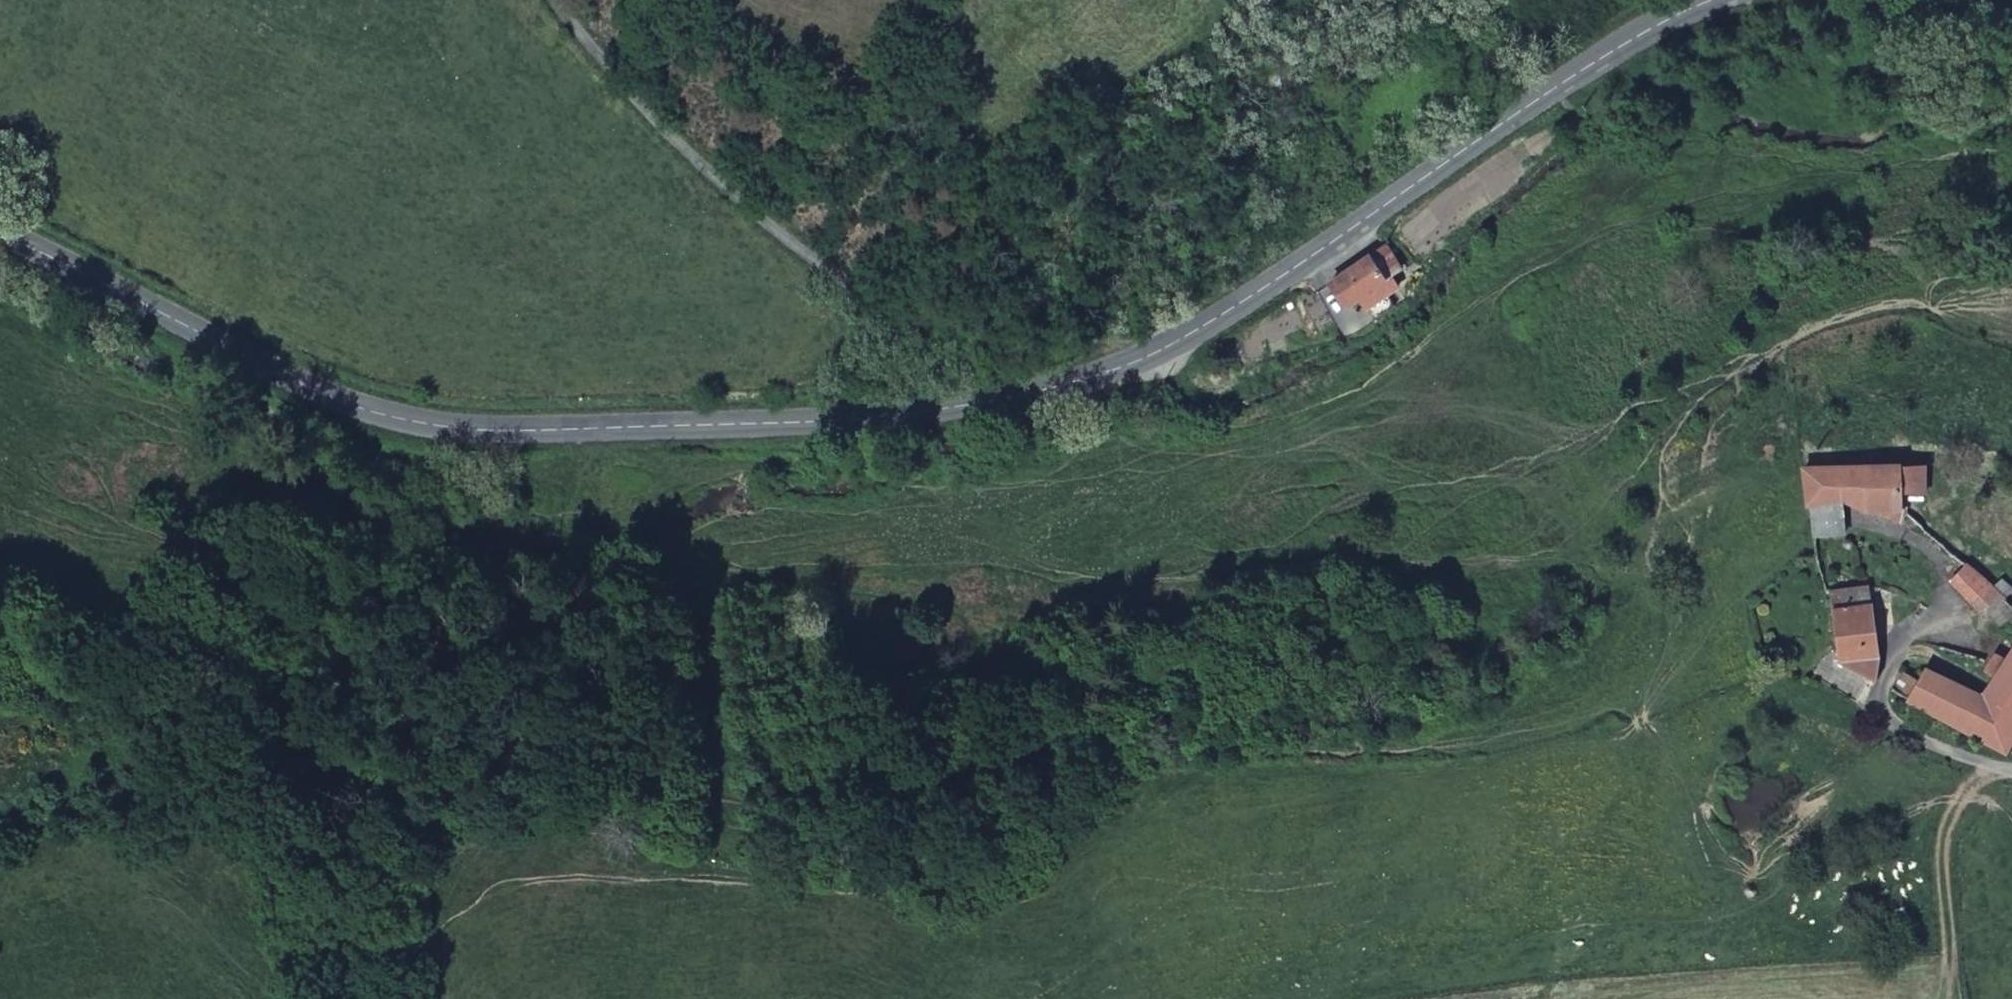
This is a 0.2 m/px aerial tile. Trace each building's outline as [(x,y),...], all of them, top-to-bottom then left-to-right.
[(1373,318),(1394,303),(1404,297),(1398,286),(1408,280),(1408,279),(1391,252),(1333,289),(1351,316),(1365,307),(1373,318)] [(1911,526),(1909,510),(1910,492),(1923,492),(1921,462),(1802,465),(1811,535),(1820,534),(1819,524),(1828,524),(1829,501),(1861,500),(1862,504),(1877,512),(1886,512),(1889,520),(1911,526)] [(1990,586),(1976,601),(2011,640),(2011,607),(1990,586)] [(1833,592),(1834,623),(1840,664),(1878,685),(1877,660),(1865,590),(1833,592)] [(2010,659),(1997,651),(1989,667),(2000,677),(1986,698),(1927,668),(1924,675),(1912,704),(2007,756),(2011,746),(2011,655),(2010,659)] [(1912,704),(1924,675),(1907,671),(1894,694),(1912,704)]
